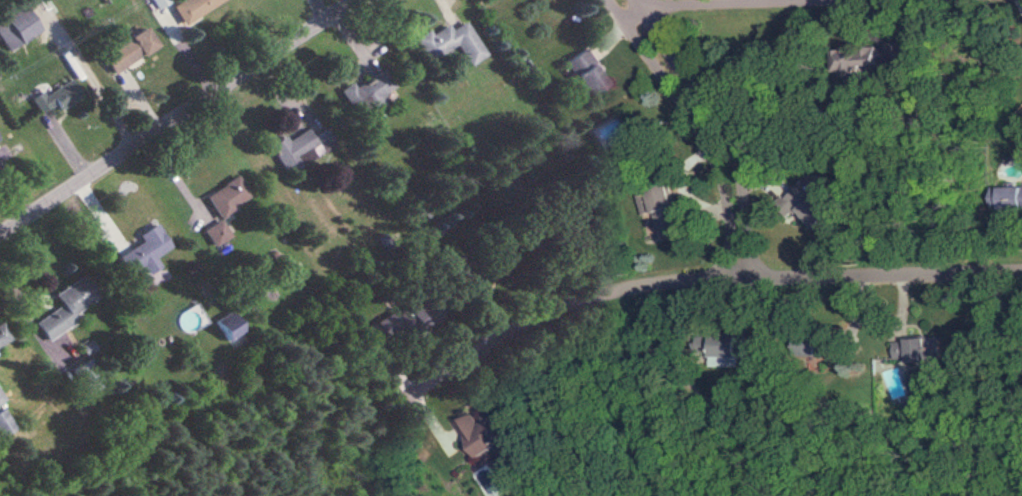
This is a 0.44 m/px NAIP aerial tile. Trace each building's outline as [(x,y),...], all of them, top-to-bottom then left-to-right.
[(171,2),(170,0),(154,0),(160,9),(171,2)] [(171,5),(179,0),(217,0),(182,23),(171,5)] [(6,43),(0,34),(0,23),(22,9),(32,26),(6,43)] [(416,39),(432,29),(434,32),(447,24),(450,28),(463,20),(484,53),(468,64),(456,45),(431,62),(416,39)] [(143,27),(154,44),(111,71),(100,54),(143,27)] [(876,47),(877,68),(861,68),(861,82),(843,83),(842,71),(834,71),(833,49),(876,47)] [(584,49),(605,79),(586,93),(564,62),(584,49)] [(339,90),(352,82),(353,84),(380,67),(396,91),(380,101),(383,107),(359,122),(339,90)] [(65,82),(75,98),(58,109),(56,105),(42,114),(34,102),(65,82)] [(269,145),(284,135),(287,140),(304,128),(309,136),(324,126),(336,144),(288,175),(269,145)] [(205,195),(236,176),(248,195),(217,214),(205,195)] [(645,186),(671,179),(679,209),(676,210),(682,231),(659,237),(645,186)] [(805,182),(833,213),(817,229),(801,211),(795,216),(782,202),(805,182)] [(997,186),(1021,186),(1021,210),(997,210),(997,186)] [(218,220),(230,237),(215,247),(204,229),(218,220)] [(127,272),(118,257),(142,242),(138,237),(156,226),(168,247),(153,257),(158,265),(148,271),(143,263),(127,272)] [(84,275),(99,299),(72,315),(75,321),(47,338),(34,317),(58,303),(53,294),(84,275)] [(377,323),(424,293),(439,316),(418,330),(413,322),(387,339),(377,323)] [(231,314),(241,330),(227,339),(217,323),(231,314)] [(11,339),(0,346),(0,325),(1,324),(11,339)] [(797,333),(830,333),(830,355),(797,355),(797,333)] [(696,335),(745,335),(745,356),(738,356),(738,365),(710,365),(710,356),(696,356),(696,335)] [(892,341),(906,341),(906,336),(926,336),(926,358),(892,358),(892,341)] [(75,370),(91,393),(108,382),(93,358),(75,370)] [(15,426),(0,436),(0,410),(3,408),(15,426)] [(454,424),(471,413),(477,423),(499,409),(514,431),(475,456),(454,424)]
